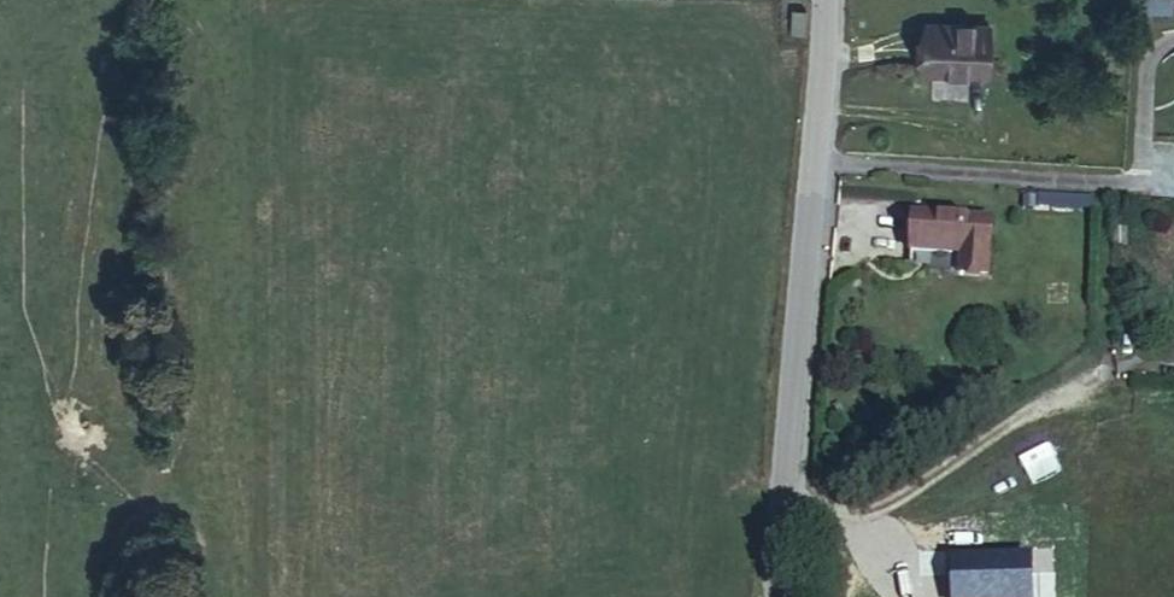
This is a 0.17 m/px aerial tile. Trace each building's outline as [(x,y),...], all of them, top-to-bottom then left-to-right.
[(1135,0),(1117,0),(1117,10),(1135,10),(1135,0)] [(818,45),(819,20),(803,20),(803,44),(818,45)] [(992,92),(996,42),(931,36),(929,86),(992,92)] [(1002,291),(1007,234),(929,229),(928,264),(974,268),(973,289),(1002,291)]
